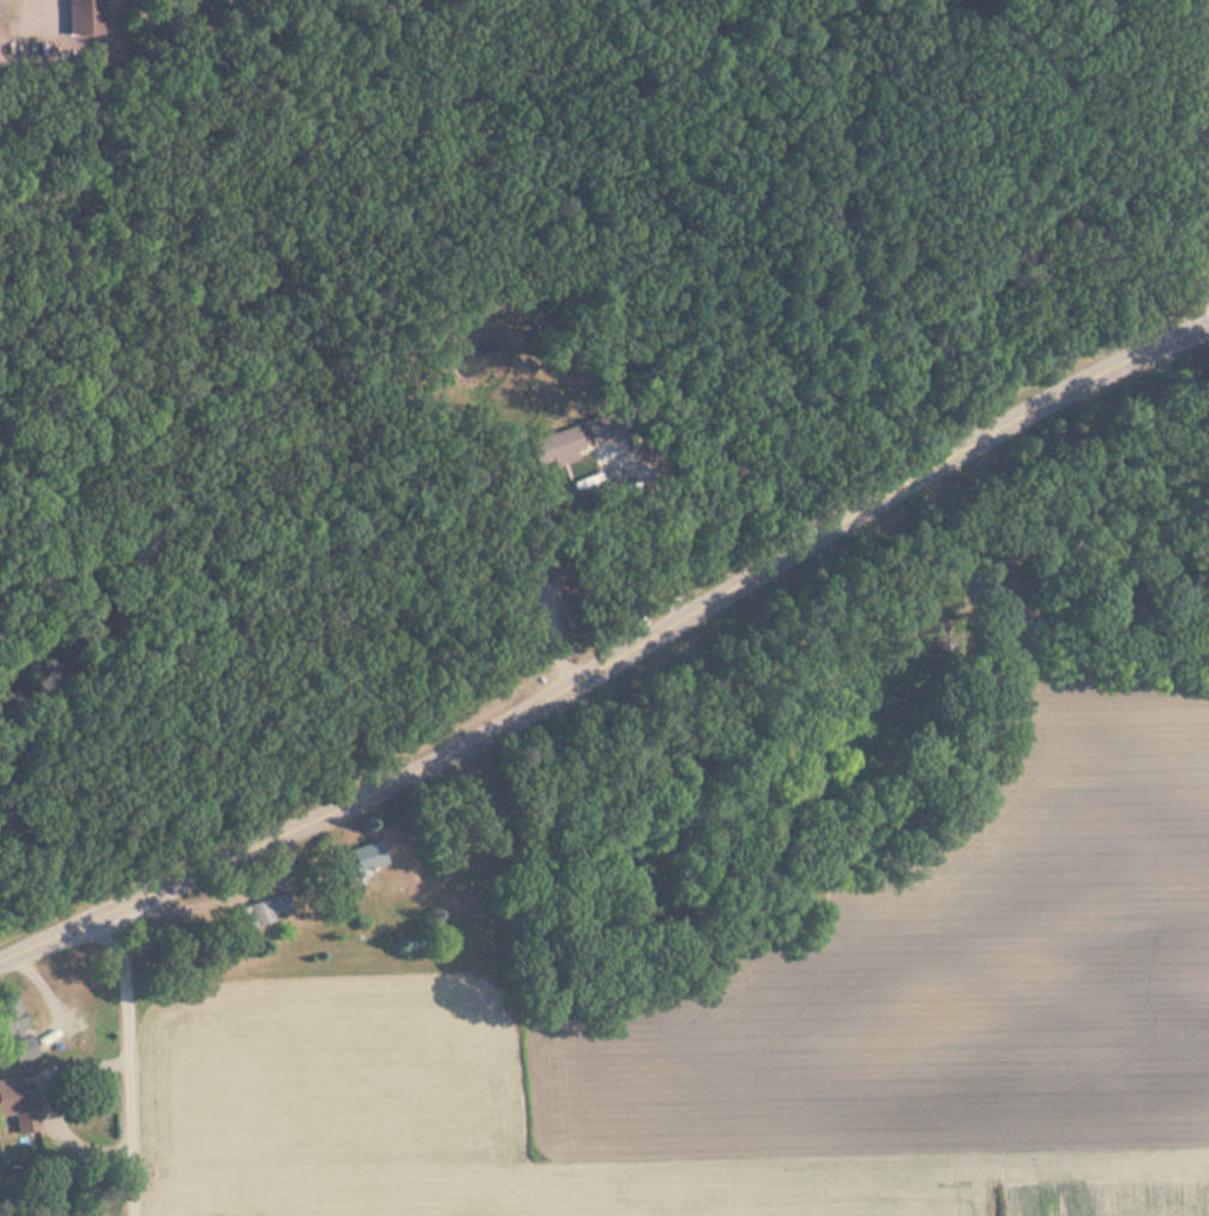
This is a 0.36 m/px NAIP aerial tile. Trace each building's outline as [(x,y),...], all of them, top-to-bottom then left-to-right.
[(70,37),(101,37),(101,0),(70,0),(70,37)] [(360,870),(386,866),(383,843),(351,848),(353,861),(347,862),(351,889),(363,887),(360,870)] [(235,909),(244,937),(258,933),(255,924),(292,912),(286,894),(235,909)] [(17,1062),(37,1057),(19,997),(0,1003),(0,1025),(5,1042),(11,1040),(17,1062)] [(36,1114),(31,1078),(0,1081),(0,1119),(36,1114)]
